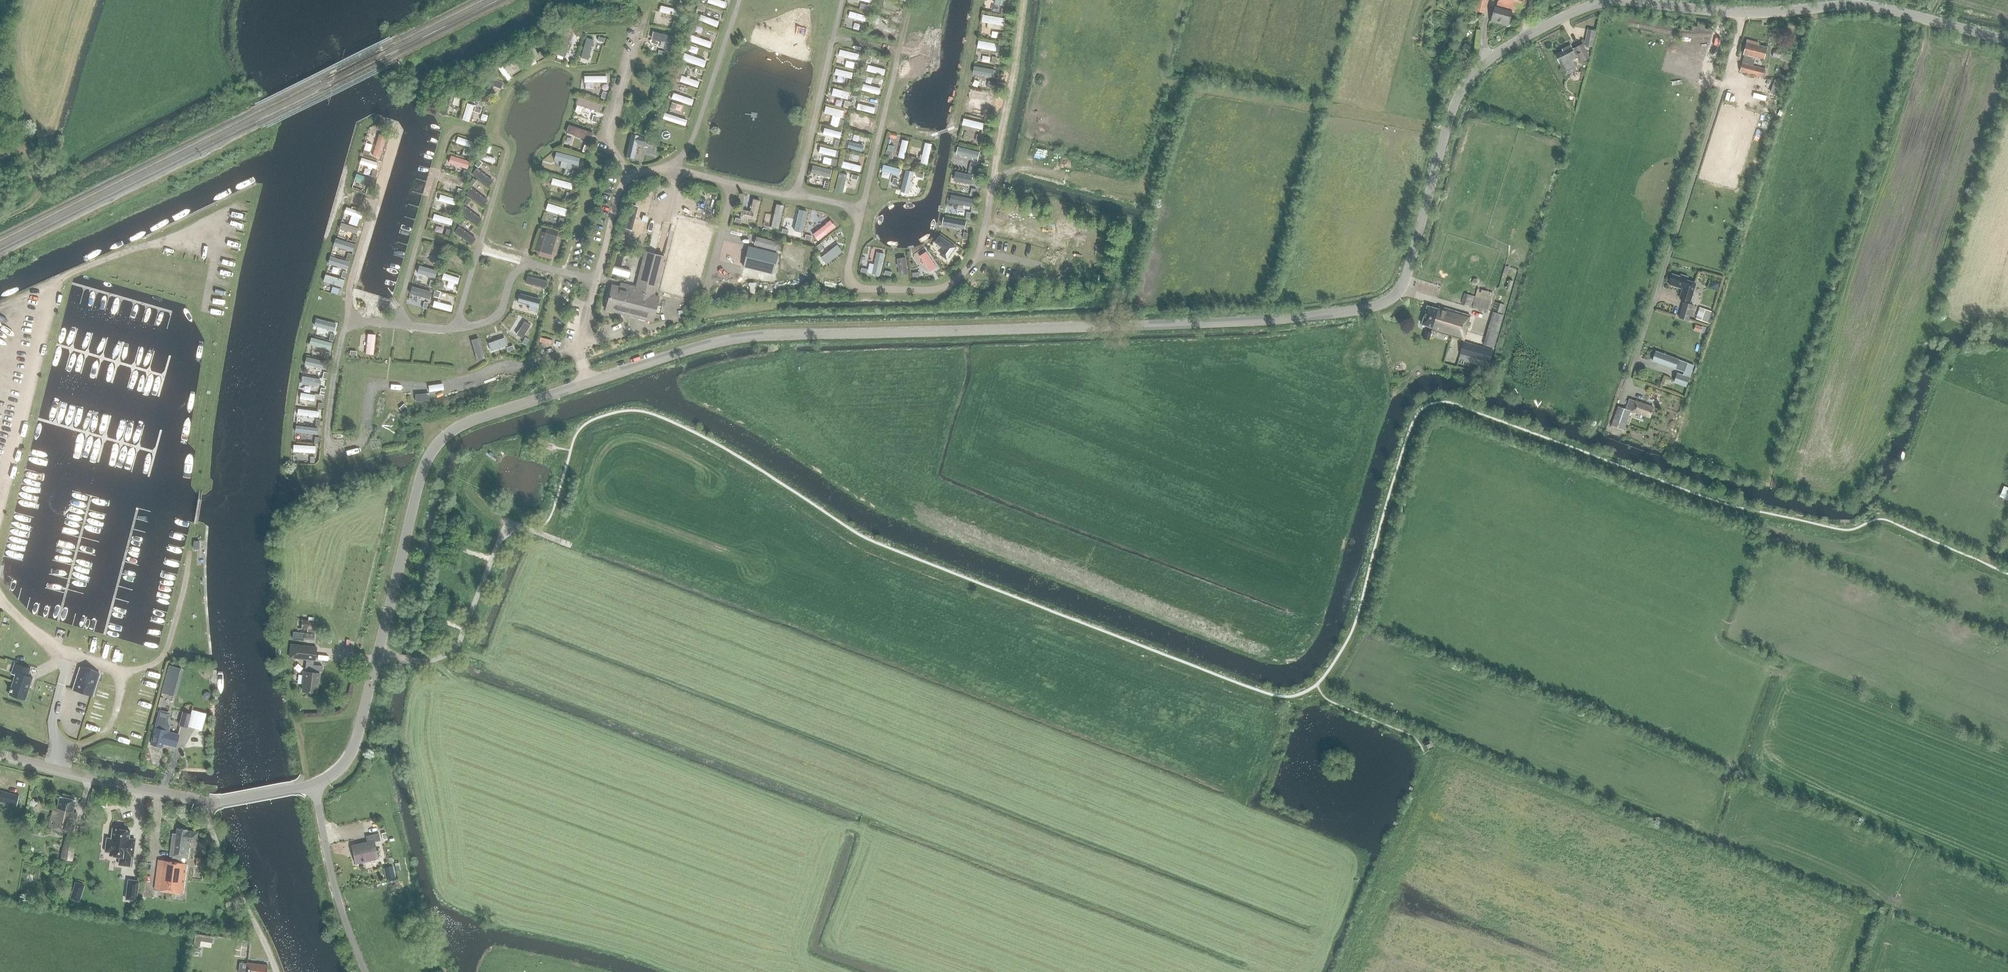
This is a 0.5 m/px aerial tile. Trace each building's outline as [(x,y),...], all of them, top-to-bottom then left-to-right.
[(929,11),(935,6),(930,0),(920,0),(929,11)] [(1473,10),(1475,10),(1474,13),(1481,15),(1481,12),(1485,13),(1488,0),(1475,0),(1474,1),(1476,2),(1473,10)] [(1496,7),(1494,6),(1490,21),(1508,26),(1512,11),(1523,14),(1526,0),(1497,0),(1496,7)] [(678,10),(661,6),(660,12),(677,16),(678,10)] [(900,17),(901,11),(882,8),(881,15),(900,17)] [(869,17),(850,12),(848,17),(867,22),(869,17)] [(718,21),(700,14),(698,20),(716,27),(718,21)] [(1005,18),(983,15),(981,22),(1004,25),(1005,18)] [(880,27),(878,34),(895,39),(897,32),(880,27)] [(1584,45),(1592,47),(1596,31),(1587,29),(1584,45)] [(573,35),(564,31),(556,54),(564,57),(573,35)] [(674,37),(654,32),(653,39),(665,42),(663,49),(671,51),(674,37)] [(710,42),(691,35),(689,41),(708,48),(710,42)] [(594,41),(587,38),(581,58),(589,60),(594,41)] [(1763,59),(1766,47),(1756,44),(1756,42),(1747,40),(1743,54),(1744,55),(1740,71),(1762,77),(1764,69),(1752,65),(1755,57),(1763,59)] [(1000,45),(979,41),(977,48),(999,52),(1000,45)] [(1581,62),(1589,58),(1582,43),(1572,49),(1570,45),(1561,49),(1562,51),(1555,55),(1560,65),(1560,64),(1562,67),(1561,68),(1565,75),(1577,69),(1573,62),(1572,62),(1570,59),(1576,56),(1578,55),(1581,62)] [(910,44),(904,49),(919,66),(925,61),(910,44)] [(528,48),(523,51),(532,66),(536,63),(528,48)] [(838,56),(856,60),(857,54),(840,50),(838,56)] [(1783,59),(1794,61),(1795,55),(1776,52),(1775,55),(1783,56),(1783,59)] [(705,61),(684,53),(681,60),(703,67),(705,61)] [(502,63),(497,66),(506,81),(511,78),(502,63)] [(868,65),(867,71),(884,75),(885,70),(868,65)] [(994,70),(974,67),(972,74),(993,78),(994,70)] [(853,78),(854,71),(837,68),(836,75),(853,78)] [(503,82),(482,74),(479,81),(485,83),(483,89),(491,92),(493,86),(500,89),(503,82)] [(698,82),(681,76),(679,82),(696,87),(698,82)] [(656,89),(657,83),(641,79),(640,85),(656,89)] [(1771,91),(1781,94),(1785,82),(1775,79),(1771,91)] [(863,84),(862,90),(879,94),(880,88),(863,84)] [(849,92),(833,88),(831,96),(847,99),(849,92)] [(991,96),(970,92),(968,99),(989,103),(991,96)] [(692,100),(673,93),(671,99),(690,105),(692,100)] [(446,115),(451,97),(444,95),(439,113),(446,115)] [(601,106),(578,99),(577,105),(599,112),(601,106)] [(857,103),(855,110),(875,115),(877,107),(857,103)] [(469,122),(473,106),(467,104),(462,120),(469,122)] [(634,104),(631,112),(649,117),(651,109),(634,104)] [(827,105),(825,113),(843,118),(845,110),(827,105)] [(472,118),(479,120),(482,108),(475,107),(472,118)] [(686,120),(664,113),(662,119),(684,126),(686,120)] [(591,114),(589,120),(597,122),(599,117),(591,114)] [(983,123),(964,119),(963,125),(982,130),(983,123)] [(854,123),(853,129),(870,134),(872,127),(854,123)] [(592,134),(569,127),(567,135),(589,142),(592,134)] [(824,129),(822,134),(839,138),(841,132),(824,129)] [(372,156),(379,158),(386,137),(379,135),(372,156)] [(631,135),(626,156),(633,157),(636,144),(644,146),(646,138),(631,135)] [(836,147),(838,140),(825,136),(823,143),(836,147)] [(456,143),(474,149),(476,143),(458,137),(456,143)] [(904,138),(899,156),(906,158),(911,140),(904,138)] [(930,165),(934,143),(927,141),(922,163),(930,165)] [(849,142),(847,148),(861,152),(863,146),(849,142)] [(818,153),(835,157),(836,151),(819,147),(818,153)] [(979,153),(958,148),(956,155),(977,160),(979,153)] [(494,164),(496,158),(484,153),(482,159),(494,164)] [(580,159),(557,153),(555,160),(578,166),(580,159)] [(449,163),(466,168),(468,162),(451,157),(449,163)] [(377,163),(361,158),(360,164),(375,169),(377,163)] [(844,162),(843,168),(859,172),(860,166),(844,162)] [(831,171),(812,166),(810,173),(830,178),(831,171)] [(477,169),(472,174),(488,187),(493,182),(477,169)] [(972,176),(955,172),(954,181),(970,184),(972,176)] [(846,175),(839,173),(835,192),(842,193),(846,175)] [(373,180),(357,174),(355,179),(371,185),(373,180)] [(442,181),(461,187),(463,181),(444,175),(442,181)] [(573,184),(551,178),(549,185),(571,191),(573,184)] [(471,188),(466,194),(483,207),(487,201),(471,188)] [(368,196),(351,191),(349,196),(367,202),(368,196)] [(439,201),(454,205),(456,199),(440,195),(439,201)] [(972,199),(951,195),(950,203),(971,207),(972,199)] [(755,221),(759,201),(752,199),(749,212),(741,210),(740,218),(755,221)] [(568,209),(549,204),(546,211),(565,217),(568,209)] [(783,206),(776,205),(771,225),(778,227),(783,206)] [(363,213),(346,207),(345,213),(361,218),(363,213)] [(465,208),(460,213),(477,226),(481,220),(465,208)] [(806,213),(798,211),(794,231),(801,233),(806,213)] [(436,212),(434,219),(453,225),(455,218),(436,212)] [(965,222),(943,218),(942,225),(964,230),(965,222)] [(830,221),(812,235),(817,241),(835,228),(830,221)] [(358,228),(341,223),(340,229),(356,234),(358,228)] [(459,227),(455,233),(471,245),(475,239),(459,227)] [(561,236),(544,232),(540,231),(535,250),(538,256),(549,259),(556,255),(561,236)] [(852,248),(857,249),(861,235),(856,234),(852,248)] [(955,248),(939,237),(935,243),(944,250),(940,255),(946,260),(955,248)] [(355,245),(336,239),(334,246),(353,252),(355,245)] [(423,251),(440,256),(441,249),(424,245),(423,251)] [(837,246),(821,258),(826,265),(842,253),(837,246)] [(777,254),(747,247),(743,267),(772,274),(777,254)] [(854,272),(855,251),(849,251),(847,271),(854,272)] [(619,287),(611,285),(605,310),(652,322),(658,297),(654,295),(663,257),(644,252),(635,286),(620,283),(619,287)] [(879,276),(883,254),(877,253),(872,275),(879,276)] [(936,268),(926,253),(919,257),(930,272),(936,268)] [(349,263),(330,257),(328,264),(347,270),(349,263)] [(907,274),(905,258),(897,259),(899,275),(907,274)] [(447,267),(462,272),(464,266),(449,261),(447,267)] [(489,279),(511,272),(508,263),(486,271),(489,279)] [(418,274),(434,278),(436,271),(420,267),(418,274)] [(615,267),(614,275),(631,277),(632,269),(615,267)] [(443,274),(441,280),(456,284),(458,278),(443,274)] [(1682,289),(1679,298),(1690,302),(1696,284),(1686,281),(1688,277),(1680,275),(1680,276),(1672,274),(1668,284),(1682,289)] [(344,281),(325,275),(323,281),(342,287),(344,281)] [(547,282),(527,276),(526,283),(545,289),(547,282)] [(820,290),(838,292),(838,285),(821,283),(820,290)] [(502,285),(480,292),(483,300),(504,293),(502,285)] [(410,295),(429,300),(431,293),(412,288),(410,295)] [(1477,288),(1472,306),(1488,310),(1493,293),(1477,288)] [(454,301),(456,294),(436,289),(434,296),(454,301)] [(1461,303),(1471,306),(1475,296),(1464,293),(1461,303)] [(539,300),(520,295),(517,303),(530,306),(529,310),(536,312),(539,300)] [(434,301),(433,307),(450,312),(451,306),(434,301)] [(1678,317),(1688,320),(1693,304),(1683,301),(1678,317)] [(1503,315),(1502,314),(1504,305),(1496,302),(1483,345),(1493,348),(1503,315)] [(496,305),(475,314),(478,321),(499,313),(496,305)] [(1468,322),(1470,316),(1438,306),(1438,309),(1427,306),(1421,324),(1432,328),(1431,330),(1464,340),(1469,323),(1468,322)] [(1696,318),(1701,320),(1710,323),(1714,312),(1699,307),(1696,318)] [(335,324),(316,319),(314,326),(334,331),(335,324)] [(521,338),(529,325),(524,322),(516,335),(521,338)] [(1423,338),(1429,340),(1431,332),(1425,330),(1423,338)] [(373,355),(375,335),(367,335),(365,354),(373,355)] [(332,343),(311,338),(309,345),(330,350),(332,343)] [(488,344),(490,351),(506,346),(504,338),(488,344)] [(484,358),(478,339),(471,341),(477,360),(484,358)] [(1460,353),(1489,362),(1493,350),(1463,341),(1460,353)] [(1688,377),(1693,365),(1656,351),(1652,360),(1684,372),(1683,375),(1677,373),(1674,382),(1685,386),(1688,377)] [(326,362),(306,358),(305,365),(324,369),(326,362)] [(321,369),(319,376),(327,379),(329,372),(321,369)] [(319,380),(302,377),(301,384),(318,387),(319,380)] [(1629,399),(1625,409),(1630,410),(1649,417),(1653,407),(1629,399)] [(1611,425),(1623,430),(1630,410),(1625,409),(1618,406),(1611,425)] [(390,442),(400,419),(391,415),(381,438),(390,442)] [(317,429),(296,426),(295,432),(317,435),(317,429)] [(308,629),(307,632),(314,632),(315,621),(302,620),(301,628),(308,629)] [(291,644),(289,657),(306,659),(306,664),(305,671),(303,671),(302,684),(303,684),(303,691),(316,693),(319,673),(318,673),(318,670),(321,671),(322,666),(311,665),(312,660),(315,660),(316,647),(291,644)] [(9,694),(25,699),(32,677),(27,675),(29,669),(14,664),(11,673),(15,674),(9,694)] [(73,688),(93,693),(100,672),(79,666),(73,688)] [(169,666),(164,686),(175,689),(181,669),(169,666)] [(203,730),(208,713),(199,710),(194,727),(203,730)] [(150,744),(157,745),(162,747),(163,743),(175,747),(179,734),(168,732),(169,731),(167,731),(168,727),(166,721),(165,721),(167,714),(159,712),(150,744)] [(179,725),(187,727),(191,714),(182,712),(179,725)] [(16,806),(19,796),(0,791),(0,802),(16,806)] [(74,800),(59,797),(56,808),(52,807),(47,828),(70,834),(75,813),(71,813),(74,800)] [(187,859),(189,842),(195,843),(197,832),(186,831),(187,830),(176,828),(175,834),(172,833),(169,856),(173,857),(173,862),(157,860),(153,890),(181,894),(186,863),(180,863),(181,858),(187,859)] [(130,856),(132,856),(134,840),(128,839),(129,831),(112,829),(111,839),(107,839),(107,838),(106,838),(106,839),(104,851),(104,852),(105,852),(109,852),(108,855),(119,856),(118,865),(129,866),(130,856)] [(373,841),(379,840),(378,833),(365,836),(367,843),(351,846),(355,863),(377,858),(373,841)] [(76,839),(65,837),(60,858),(71,861),(76,839)] [(386,867),(389,879),(395,877),(392,865),(386,867)] [(137,882),(128,880),(125,899),(135,900),(137,882)] [(195,933),(193,945),(199,946),(201,934),(195,933)] [(247,963),(246,971),(267,971),(268,965),(247,963)]
